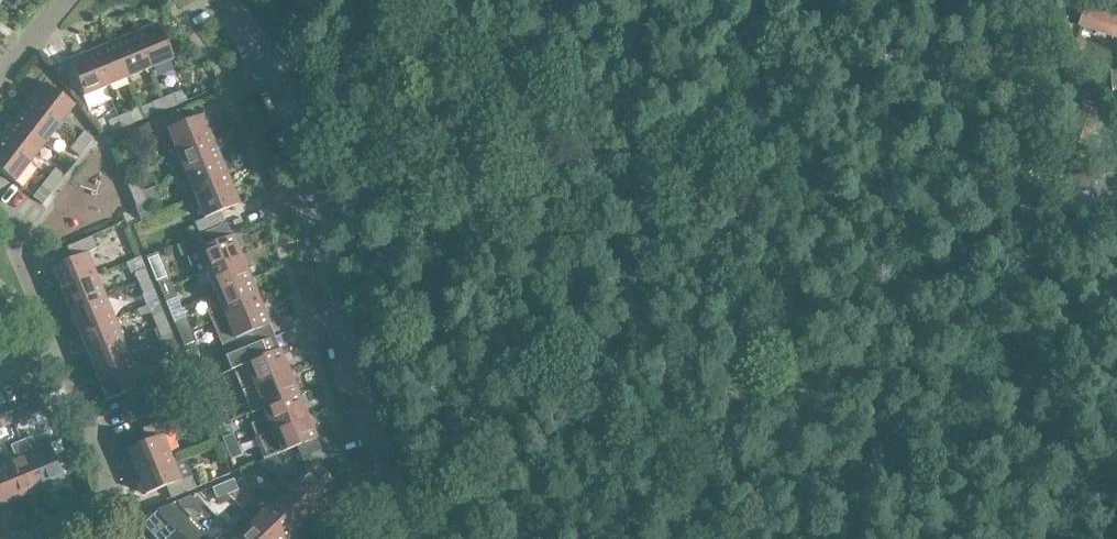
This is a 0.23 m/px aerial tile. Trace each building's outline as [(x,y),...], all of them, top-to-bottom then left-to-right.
[(3,1),(12,8),(18,0),(0,0),(0,5),(3,1)] [(157,23),(136,32),(151,68),(172,59),(157,23)] [(1078,23),(1075,42),(1095,45),(1093,59),(1116,63),(1116,30),(1078,23)] [(136,32),(114,41),(128,77),(151,68),(136,32)] [(128,77),(114,41),(92,51),(106,87),(128,77)] [(97,91),(106,87),(92,51),(68,60),(83,96),(97,91)] [(43,82),(28,101),(59,125),(73,106),(43,82)] [(1091,90),(1086,102),(1096,105),(1100,94),(1091,90)] [(162,98),(167,110),(177,106),(173,94),(162,98)] [(167,110),(162,98),(151,102),(156,114),(167,110)] [(59,125),(28,101),(13,120),(44,144),(59,125)] [(178,110),(153,121),(156,130),(157,132),(167,128),(177,153),(213,138),(204,114),(184,123),(178,110)] [(128,112),(117,116),(122,128),(132,124),(128,112)] [(117,116),(107,121),(111,132),(122,128),(117,116)] [(0,137),(0,140),(29,163),(44,144),(13,120),(0,137)] [(84,130),(76,140),(86,147),(93,138),(84,130)] [(213,138),(177,153),(186,174),(222,159),(213,138)] [(0,140),(0,172),(14,183),(29,163),(0,140)] [(76,140),(69,149),(79,156),(86,147),(76,140)] [(222,159),(186,174),(195,196),(231,181),(222,159)] [(48,177),(57,184),(64,175),(55,168),(48,177)] [(57,184),(48,177),(40,186),(32,196),(42,203),(49,194),(57,184)] [(131,195),(142,191),(138,180),(126,184),(131,195)] [(204,219),(195,223),(195,224),(200,235),(225,224),(220,212),(240,204),(231,181),(195,196),(204,219)] [(142,191),(131,195),(136,206),(147,202),(142,191)] [(135,207),(139,218),(151,213),(148,205),(147,202),(136,206),(135,207)] [(187,240),(181,243),(195,276),(206,271),(243,256),(234,235),(231,236),(226,224),(225,224),(200,235),(187,240)] [(195,224),(182,229),(187,240),(200,235),(195,224)] [(71,259),(51,267),(60,289),(95,275),(86,253),(96,248),(91,236),(72,244),(66,247),(71,259)] [(243,256),(206,271),(211,281),(216,294),(252,279),(243,256)] [(138,284),(149,279),(145,268),(133,272),(138,284)] [(95,275),(60,289),(69,311),(104,297),(95,275)] [(161,292),(173,287),(169,275),(156,280),(161,292)] [(159,302),(149,279),(138,284),(147,307),(159,302)] [(221,306),(207,311),(212,322),(225,316),(262,302),(252,279),(216,294),(221,306)] [(173,287),(161,292),(165,301),(177,296),(173,287)] [(104,297),(69,311),(78,334),(114,320),(104,297)] [(168,323),(159,302),(147,307),(155,328),(168,323)] [(225,316),(212,322),(226,357),(257,344),(259,343),(254,331),(269,325),(271,324),(262,302),(225,316)] [(179,336),(191,331),(182,308),(170,313),(179,336)] [(114,320),(78,334),(87,355),(123,341),(114,320)] [(168,323),(155,328),(156,329),(154,330),(162,351),(177,345),(168,323)] [(191,331),(179,336),(183,346),(195,341),(191,331)] [(123,341),(87,355),(96,377),(132,363),(123,341)] [(226,357),(217,361),(222,374),(232,370),(241,391),(290,371),(281,349),(279,349),(265,355),(259,343),(257,344),(226,357)] [(132,363),(96,377),(106,401),(126,392),(131,404),(156,394),(151,382),(141,386),(132,363)] [(290,371),(241,391),(250,413),(263,408),(299,393),(290,371)] [(208,405),(219,401),(212,384),(201,388),(208,405)] [(267,418),(251,424),(256,437),(308,415),(299,393),(263,408),(267,418)] [(41,398),(8,412),(13,423),(46,409),(41,398)] [(224,411),(219,401),(208,405),(212,416),(224,411)] [(256,437),(254,437),(263,459),(296,445),(315,438),(317,437),(308,415),(256,437)] [(146,441),(126,449),(136,473),(171,458),(162,434),(172,430),(167,418),(141,428),(146,441)] [(226,449),(238,445),(233,434),(222,438),(226,449)] [(31,437),(22,442),(26,452),(36,448),(31,437)] [(26,452),(22,442),(11,446),(16,457),(26,452)] [(48,444),(36,448),(26,452),(41,488),(62,479),(48,444)] [(238,445),(226,449),(231,460),(242,456),(238,445)] [(26,452),(16,457),(4,462),(19,497),(41,488),(26,452)] [(268,463),(273,469),(281,466),(277,456),(267,460),(268,463)] [(171,458),(136,473),(145,494),(165,486),(170,498),(195,488),(190,475),(180,480),(171,458)] [(268,463),(267,460),(255,464),(260,475),(273,469),(268,463)] [(4,462),(0,463),(0,505),(19,497),(4,462)] [(286,471),(278,478),(288,488),(315,516),(332,499),(327,493),(336,484),(316,463),(306,472),(306,471),(296,481),(286,471)] [(278,478),(270,486),(280,496),(271,505),(298,532),(315,516),(288,488),(278,478)] [(233,479),(222,483),(226,494),(237,490),(234,481),(233,479)] [(222,483),(211,488),(216,499),(226,494),(222,483)] [(194,495),(177,501),(178,505),(182,508),(198,507),(202,504),(194,495)] [(157,509),(158,510),(167,519),(169,522),(176,529),(186,538),(206,538),(177,509),(171,503),(157,509)] [(254,521),(271,538),(291,538),(298,532),(271,505),(254,521)] [(229,530),(237,538),(238,538),(271,538),(254,521),(246,513),(229,530)] [(176,529),(169,522),(164,527),(154,536),(156,538),(186,538),(176,529)]
